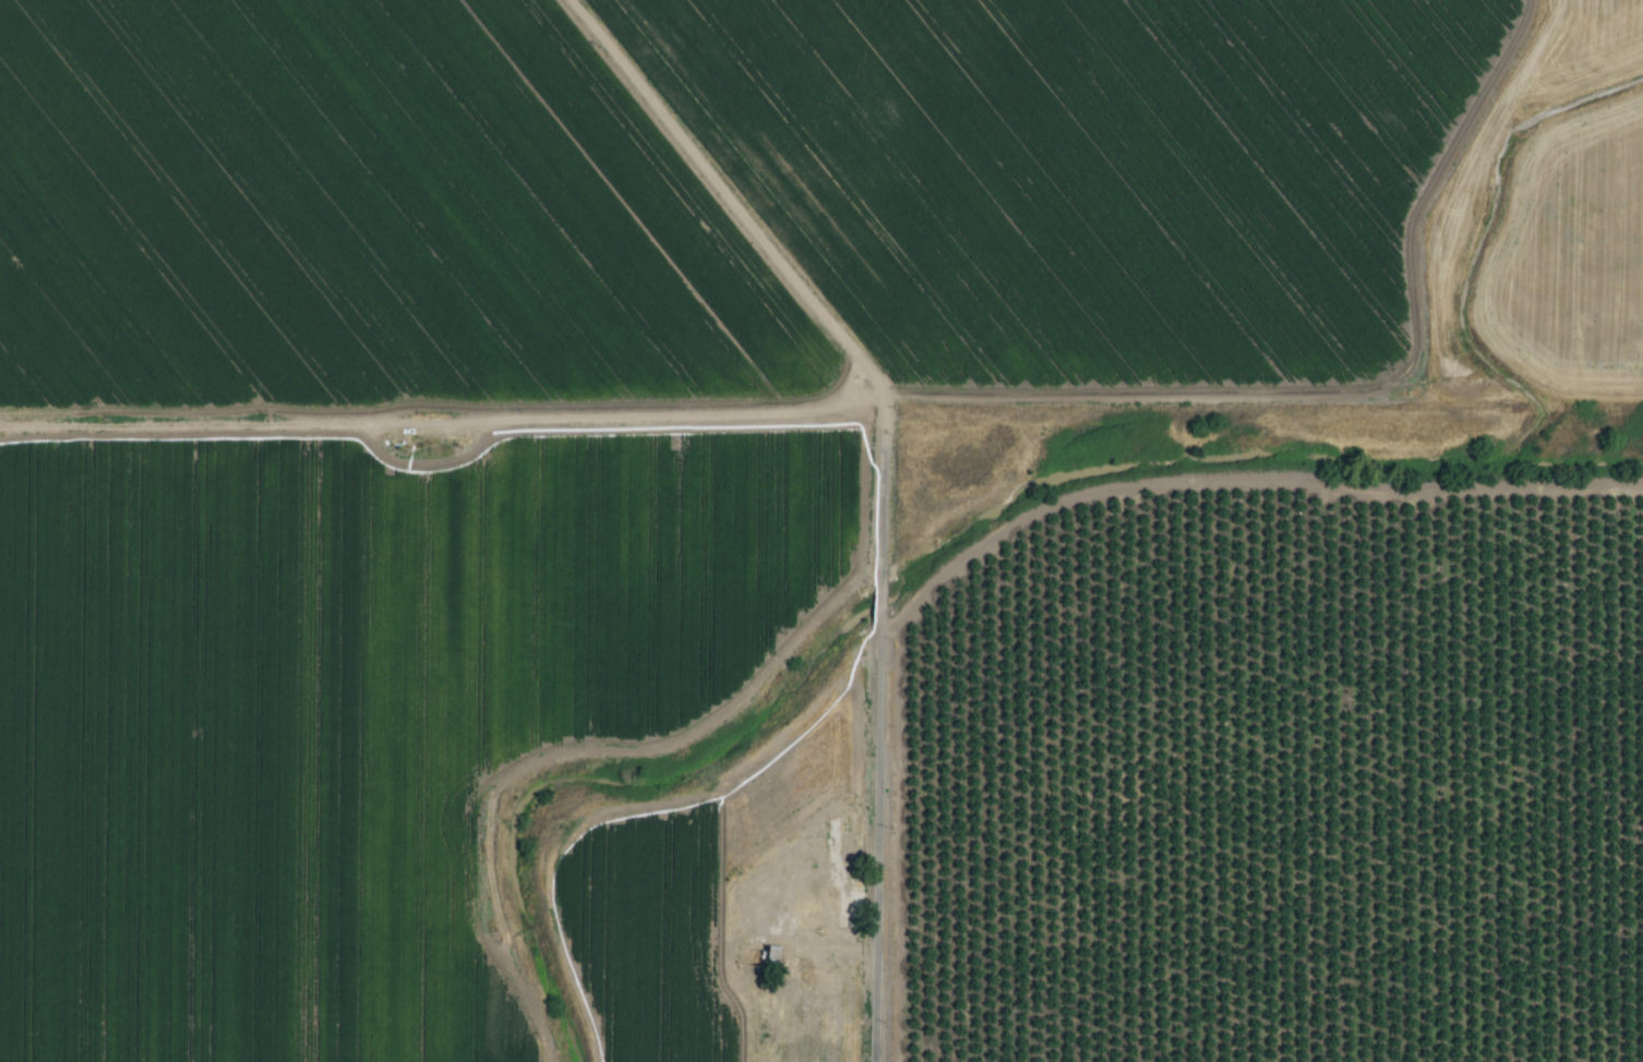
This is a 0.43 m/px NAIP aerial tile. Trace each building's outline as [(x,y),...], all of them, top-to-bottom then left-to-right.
[(777,969),(778,947),(730,945),(729,967),(777,969)]
